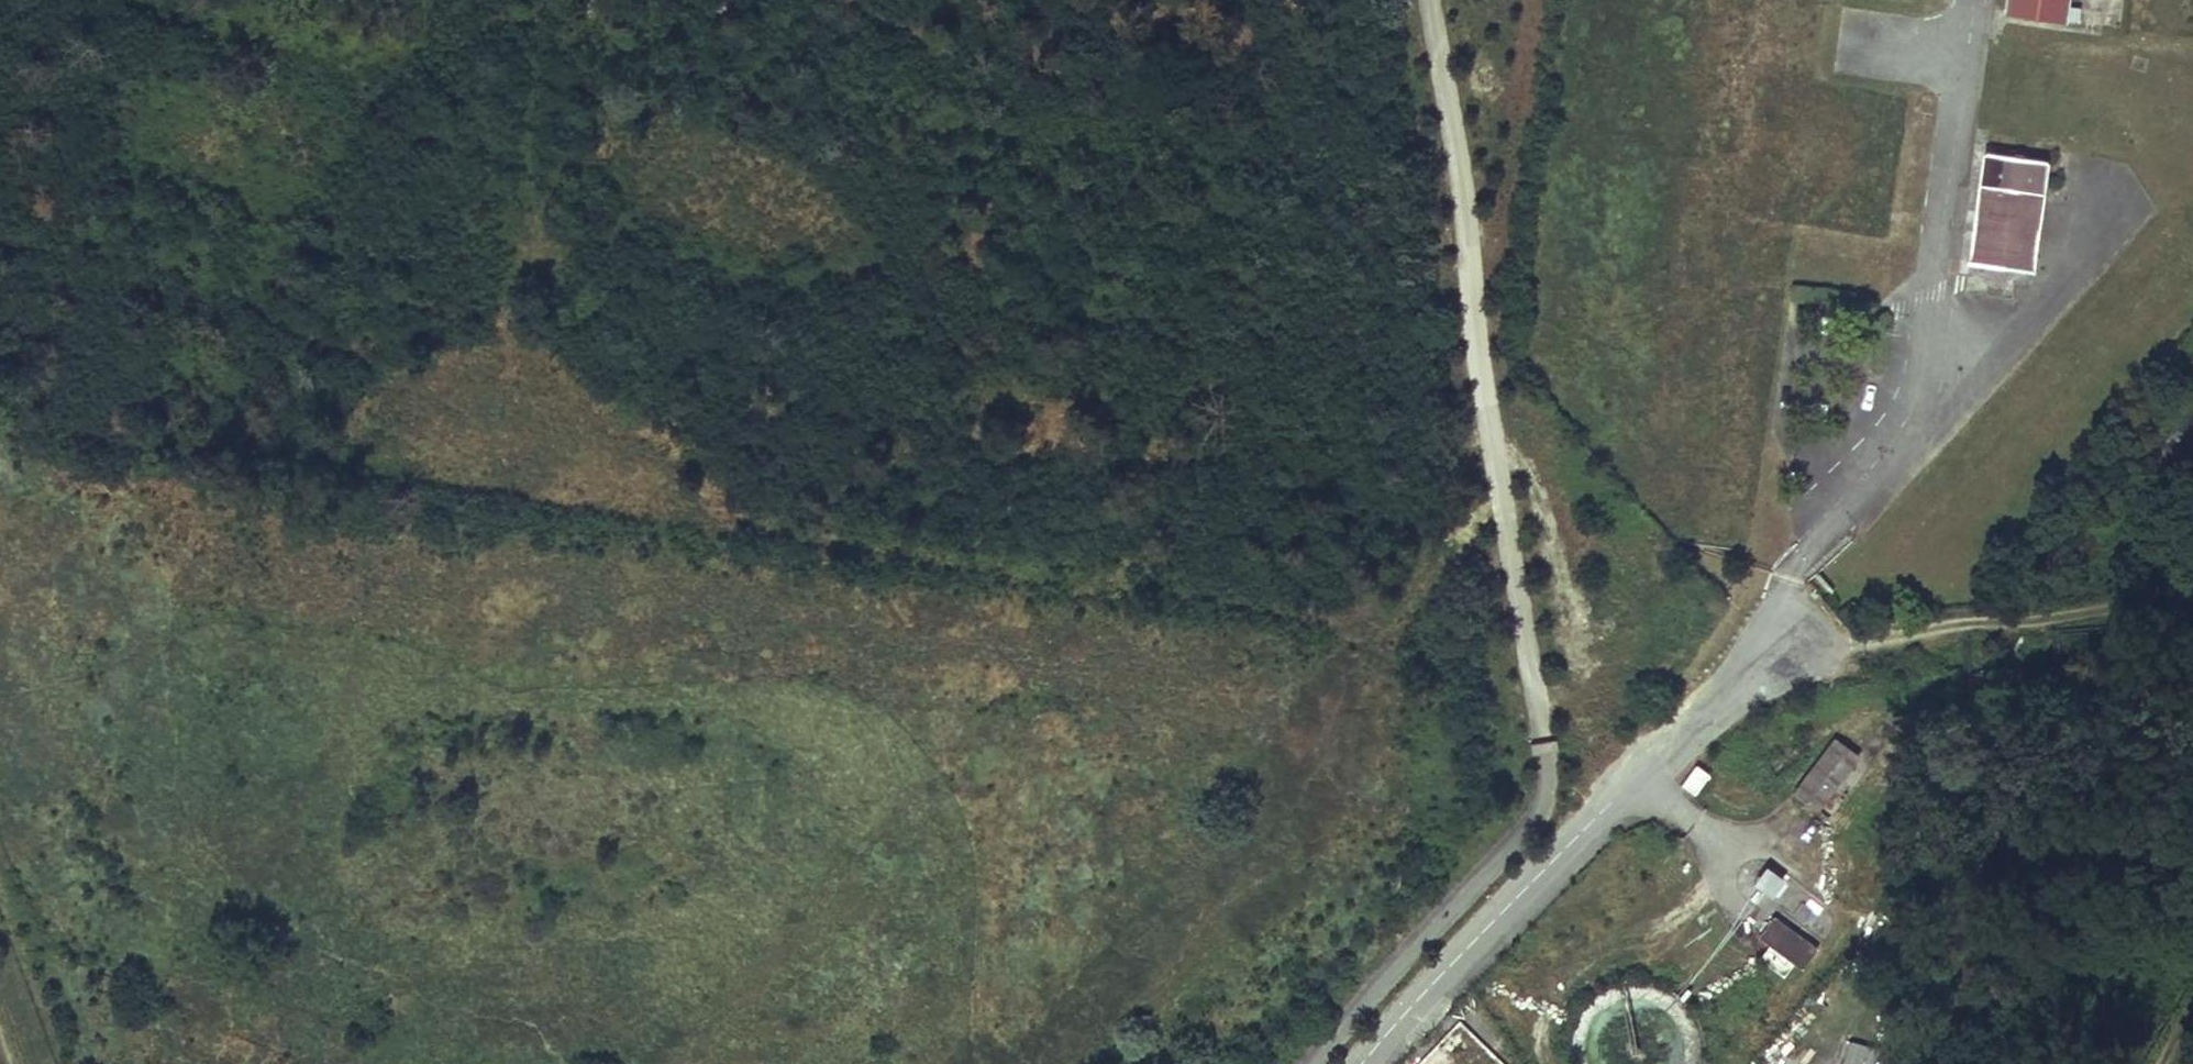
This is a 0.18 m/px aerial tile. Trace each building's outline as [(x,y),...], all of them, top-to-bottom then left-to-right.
[(2006,9),(2067,18),(2069,0),(2007,0),(2006,9)] [(1981,152),(1967,261),(2033,270),(2048,160),(1981,152)] [(1958,595),(1958,605),(1972,604),(1971,594),(1958,595)] [(1858,755),(1834,738),(1794,792),(1818,810),(1858,755)] [(1697,765),(1683,785),(1695,794),(1709,773),(1697,765)] [(1818,947),(1775,916),(1760,935),(1803,967),(1818,947)]
